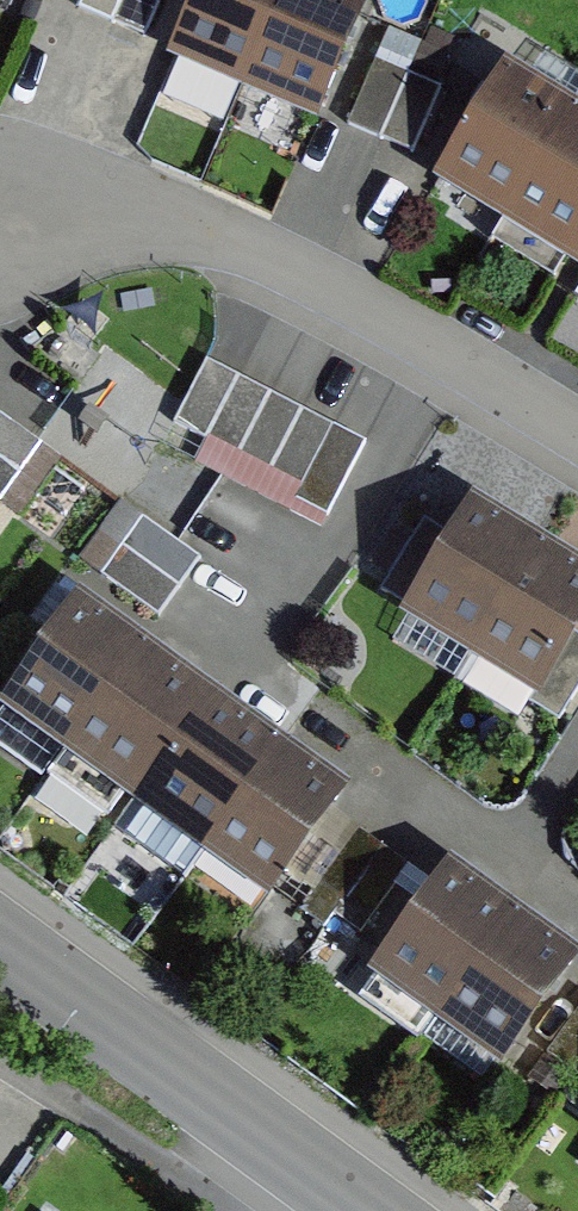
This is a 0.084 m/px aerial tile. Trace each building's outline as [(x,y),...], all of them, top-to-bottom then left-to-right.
[(77,9),(110,24),(144,39),(162,0),(81,0),(77,9)] [(343,24),(281,0),(175,0),(143,81),(298,141),(343,24)] [(376,62),(349,126),(378,140),(411,153),(439,88),(376,62)] [(504,72),(439,178),(577,262),(577,117),(504,72)] [(197,451),(325,516),(362,445),(291,408),(207,365),(176,424),(204,439),(197,451)] [(0,419),(0,499),(38,448),(0,419)] [(577,636),(577,573),(471,506),(451,540),(409,607),(405,612),(540,696),(577,637),(577,636)] [(197,560),(140,520),(101,575),(158,616),(178,588),(197,560)] [(409,607),(451,540),(438,532),(424,523),(382,591),(409,607)] [(270,899),(347,794),(78,598),(1,703),(270,899)] [(577,637),(536,705),(559,719),(577,688),(577,638),(577,637)] [(473,1106),(558,993),(425,894),(341,1007),(473,1106)]
